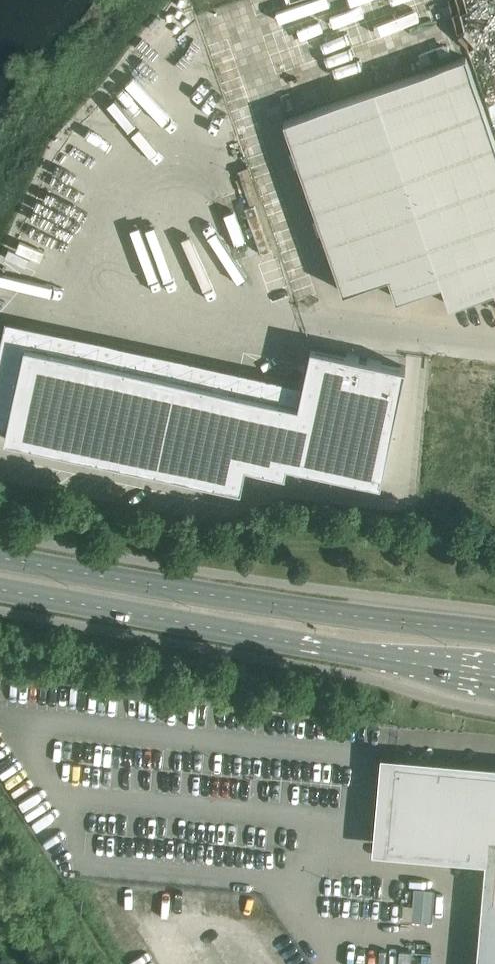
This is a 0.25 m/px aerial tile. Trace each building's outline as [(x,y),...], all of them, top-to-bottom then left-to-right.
[(284,120),(343,291),(388,275),(396,298),(441,282),(449,305),(494,289),(494,290),(494,142),(466,57),(284,120)] [(7,427),(5,437),(241,488),(246,464),(286,473),(286,472),(285,472),(287,463),(381,483),(406,366),(344,353),(311,346),(307,365),(303,383),(299,403),(25,344),(7,427)] [(389,845),(486,854),(485,861),(476,963),(494,963),(494,773),(396,764),(389,845)] [(416,886),(415,918),(435,919),(436,887),(416,886)]
